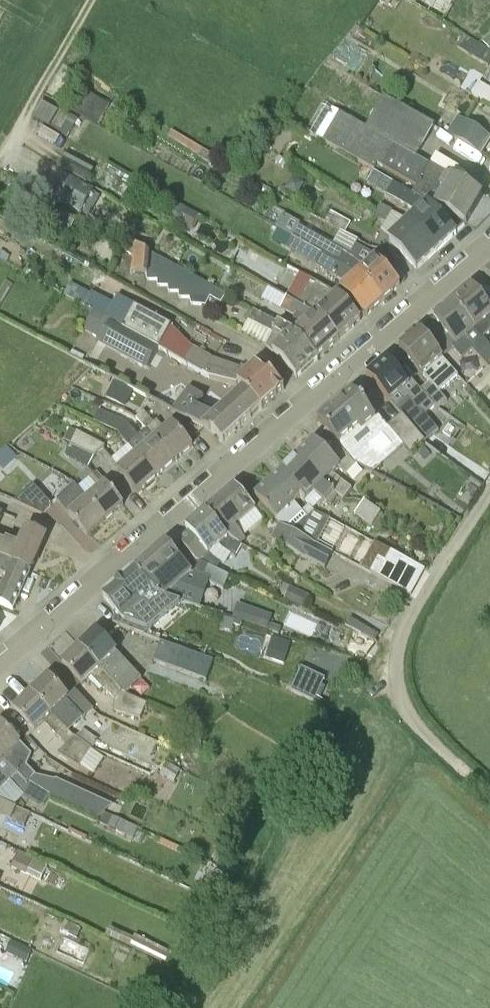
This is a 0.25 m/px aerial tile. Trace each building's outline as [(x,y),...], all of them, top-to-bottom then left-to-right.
[(459,0),(404,0),(445,24),(459,0)] [(464,36),(457,47),(488,67),(489,64),(489,52),(464,36)] [(479,82),(472,95),(489,105),(489,88),(479,82)] [(97,125),(109,106),(80,88),(69,107),(97,125)] [(418,189),(431,166),(417,158),(435,127),(385,99),(368,129),(342,114),(325,142),(374,171),(378,165),(418,189)] [(58,112),(40,102),(31,118),(49,128),(58,112)] [(67,138),(77,119),(60,110),(49,128),(67,138)] [(479,154),(489,137),(457,117),(446,134),(479,154)] [(208,162),(223,171),(227,163),(212,155),(208,162)] [(60,165),(87,181),(93,171),(66,156),(60,165)] [(287,162),(279,156),(275,162),(283,168),(287,162)] [(482,196),(448,176),(431,166),(418,189),(414,196),(465,225),(482,196)] [(465,225),(414,196),(374,171),(367,183),(416,214),(408,221),(437,252),(465,225)] [(52,196),(81,214),(94,193),(65,175),(52,196)] [(188,210),(173,201),(165,216),(180,225),(188,210)] [(385,224),(392,212),(381,203),(373,216),(385,224)] [(62,211),(54,225),(69,233),(77,219),(62,211)] [(345,234),(351,224),(331,212),(325,222),(345,234)] [(356,245),(351,254),(285,216),(277,229),(358,276),(382,301),(400,285),(375,257),(372,255),(356,245)] [(417,270),(437,252),(408,221),(389,239),(417,270)] [(364,317),(382,301),(358,276),(277,229),(271,240),(346,284),(339,289),(364,317)] [(134,256),(135,245),(125,240),(121,251),(134,256)] [(147,275),(147,251),(135,245),(134,256),(132,273),(147,275)] [(159,280),(158,257),(147,251),(147,275),(147,281),(159,280)] [(169,286),(169,263),(158,257),(159,280),(159,286),(169,286)] [(180,292),(179,268),(169,263),(169,286),(170,293),(180,292)] [(192,298),(191,275),(179,268),(180,292),(180,298),(192,298)] [(225,296),(216,289),(191,275),(192,298),(192,305),(207,304),(211,298),(221,303),(225,296)] [(361,321),(335,293),(312,280),(299,303),(315,315),(339,340),(361,321)] [(477,330),(489,320),(489,308),(472,287),(453,303),(458,308),(477,330)] [(315,315),(299,303),(288,297),(281,309),(305,323),(294,333),(294,334),(318,360),(339,340),(315,315)] [(133,309),(132,308),(123,303),(114,323),(159,350),(172,326),(135,305),(133,309)] [(458,308),(453,303),(420,331),(443,358),(453,349),(462,359),(472,350),(486,366),(489,363),(489,346),(482,337),(482,336),(477,330),(458,308)] [(294,334),(294,333),(279,324),(254,310),(241,333),(266,347),(273,351),(298,378),(318,360),(294,334)] [(110,321),(92,311),(81,329),(100,339),(110,321)] [(159,350),(114,323),(111,321),(98,344),(148,370),(159,350)] [(442,358),(443,358),(420,331),(400,348),(422,375),(428,371),(452,400),(467,385),(442,358)] [(284,390),(259,362),(249,371),(241,368),(213,358),(193,346),(184,361),(184,364),(212,380),(236,384),(243,390),(237,396),(261,409),(262,410),(284,390)] [(424,416),(435,406),(411,379),(407,382),(387,359),(367,376),(396,409),(408,399),(414,406),(420,413),(424,416)] [(103,384),(108,387),(113,379),(107,376),(103,384)] [(448,401),(431,382),(422,390),(435,406),(438,410),(448,401)] [(125,408),(132,392),(113,383),(106,397),(125,408)] [(237,396),(216,415),(215,416),(197,409),(208,394),(195,385),(174,412),(223,443),(261,409),(237,396)] [(363,432),(376,420),(353,392),(318,421),(326,431),(354,464),(357,466),(373,472),(382,464),(365,456),(362,452),(372,444),(363,432)] [(414,406),(402,416),(425,442),(441,428),(424,416),(420,413),(414,406)] [(118,433),(128,424),(99,409),(93,420),(92,422),(118,433)] [(193,447),(172,422),(164,428),(157,420),(154,423),(144,411),(137,417),(147,429),(146,429),(174,462),(193,447)] [(425,442),(402,416),(389,428),(411,454),(425,442)] [(174,462),(146,429),(138,436),(128,425),(126,426),(118,433),(135,453),(156,478),(174,462)] [(95,457),(106,446),(77,431),(77,432),(70,429),(64,441),(71,443),(95,457)] [(346,476),(357,466),(354,464),(326,431),(315,443),(298,458),(323,484),(338,496),(343,500),(352,488),(335,476),(340,471),(346,476)] [(89,467),(95,457),(71,443),(65,454),(89,467)] [(3,471),(18,457),(9,447),(0,455),(0,467),(3,471)] [(138,494),(156,478),(135,453),(117,469),(138,494)] [(329,508),(338,496),(323,484),(298,458),(278,477),(301,500),(306,504),(314,496),(329,508)] [(86,498),(106,521),(124,506),(96,472),(88,479),(97,489),(86,498)] [(256,499),(284,527),(291,531),(306,517),(307,518),(315,512),(310,506),(303,512),(296,504),(301,500),(278,477),(256,499)] [(34,484),(15,501),(42,513),(52,504),(34,484)] [(106,521),(86,498),(75,484),(57,501),(87,536),(106,521)] [(237,528),(256,513),(235,487),(205,512),(224,534),(242,545),(242,544),(246,541),(237,528)] [(382,514),(365,501),(354,515),(371,527),(382,514)] [(236,557),(242,545),(224,534),(205,512),(186,528),(190,533),(179,542),(187,552),(198,563),(217,571),(221,563),(210,555),(219,547),(236,557)] [(291,531),(284,527),(279,525),(271,541),(305,559),(325,569),(334,552),(291,531)] [(0,540),(0,559),(30,572),(46,537),(25,528),(19,544),(7,539),(6,542),(0,540)] [(198,563),(187,552),(179,559),(167,545),(135,572),(155,596),(165,599),(173,601),(172,602),(181,604),(199,609),(209,582),(224,589),(229,577),(217,571),(198,563)] [(392,551),(386,562),(407,573),(413,562),(392,551)] [(30,572),(0,559),(0,573),(7,576),(4,583),(0,581),(0,605),(13,611),(30,572)] [(181,604),(172,602),(173,601),(165,599),(155,596),(135,572),(104,598),(114,611),(113,623),(143,635),(148,631),(181,604)] [(293,590),(287,603),(304,610),(310,597),(293,590)] [(233,618),(267,631),(273,617),(238,603),(233,618)] [(365,627),(361,634),(375,642),(379,634),(365,627)] [(139,682),(106,641),(96,630),(79,646),(125,694),(139,682)] [(272,636),(265,659),(284,665),(291,642),(272,636)] [(206,681),(214,662),(162,641),(154,662),(206,681)] [(124,694),(125,694),(79,646),(62,662),(83,684),(92,675),(116,700),(114,711),(141,720),(148,703),(124,694)] [(301,668),(290,692),(315,702),(325,679),(301,668)] [(76,692),(69,699),(48,677),(31,693),(52,715),(66,702),(83,720),(93,711),(76,692)] [(80,766),(92,748),(76,737),(75,738),(65,728),(52,715),(31,693),(14,709),(35,730),(43,723),(67,745),(59,753),(80,766)] [(73,721),(65,728),(75,738),(76,737),(92,748),(150,774),(159,766),(99,740),(73,721)] [(21,745),(0,722),(0,756),(27,785),(36,793),(49,798),(50,797),(51,796),(61,789),(44,769),(34,777),(13,753),(21,745)] [(190,757),(204,756),(202,740),(188,741),(190,757)] [(27,785),(0,756),(0,791),(9,782),(19,792),(43,806),(49,798),(36,793),(27,785)] [(167,763),(160,775),(174,783),(181,771),(167,763)] [(0,799),(0,814),(24,824),(30,815),(17,807),(0,799)] [(113,817),(105,813),(94,821),(108,828),(113,817)] [(120,834),(126,823),(113,816),(113,817),(108,827),(120,834)] [(138,828),(126,823),(120,834),(133,839),(138,828)] [(27,853),(31,844),(22,839),(18,848),(27,853)] [(18,852),(11,868),(40,882),(48,866),(18,852)] [(38,929),(58,939),(62,932),(76,939),(80,930),(46,913),(38,929)] [(166,965),(172,953),(135,935),(129,948),(166,965)] [(22,947),(16,958),(27,964),(33,953),(22,947)]
